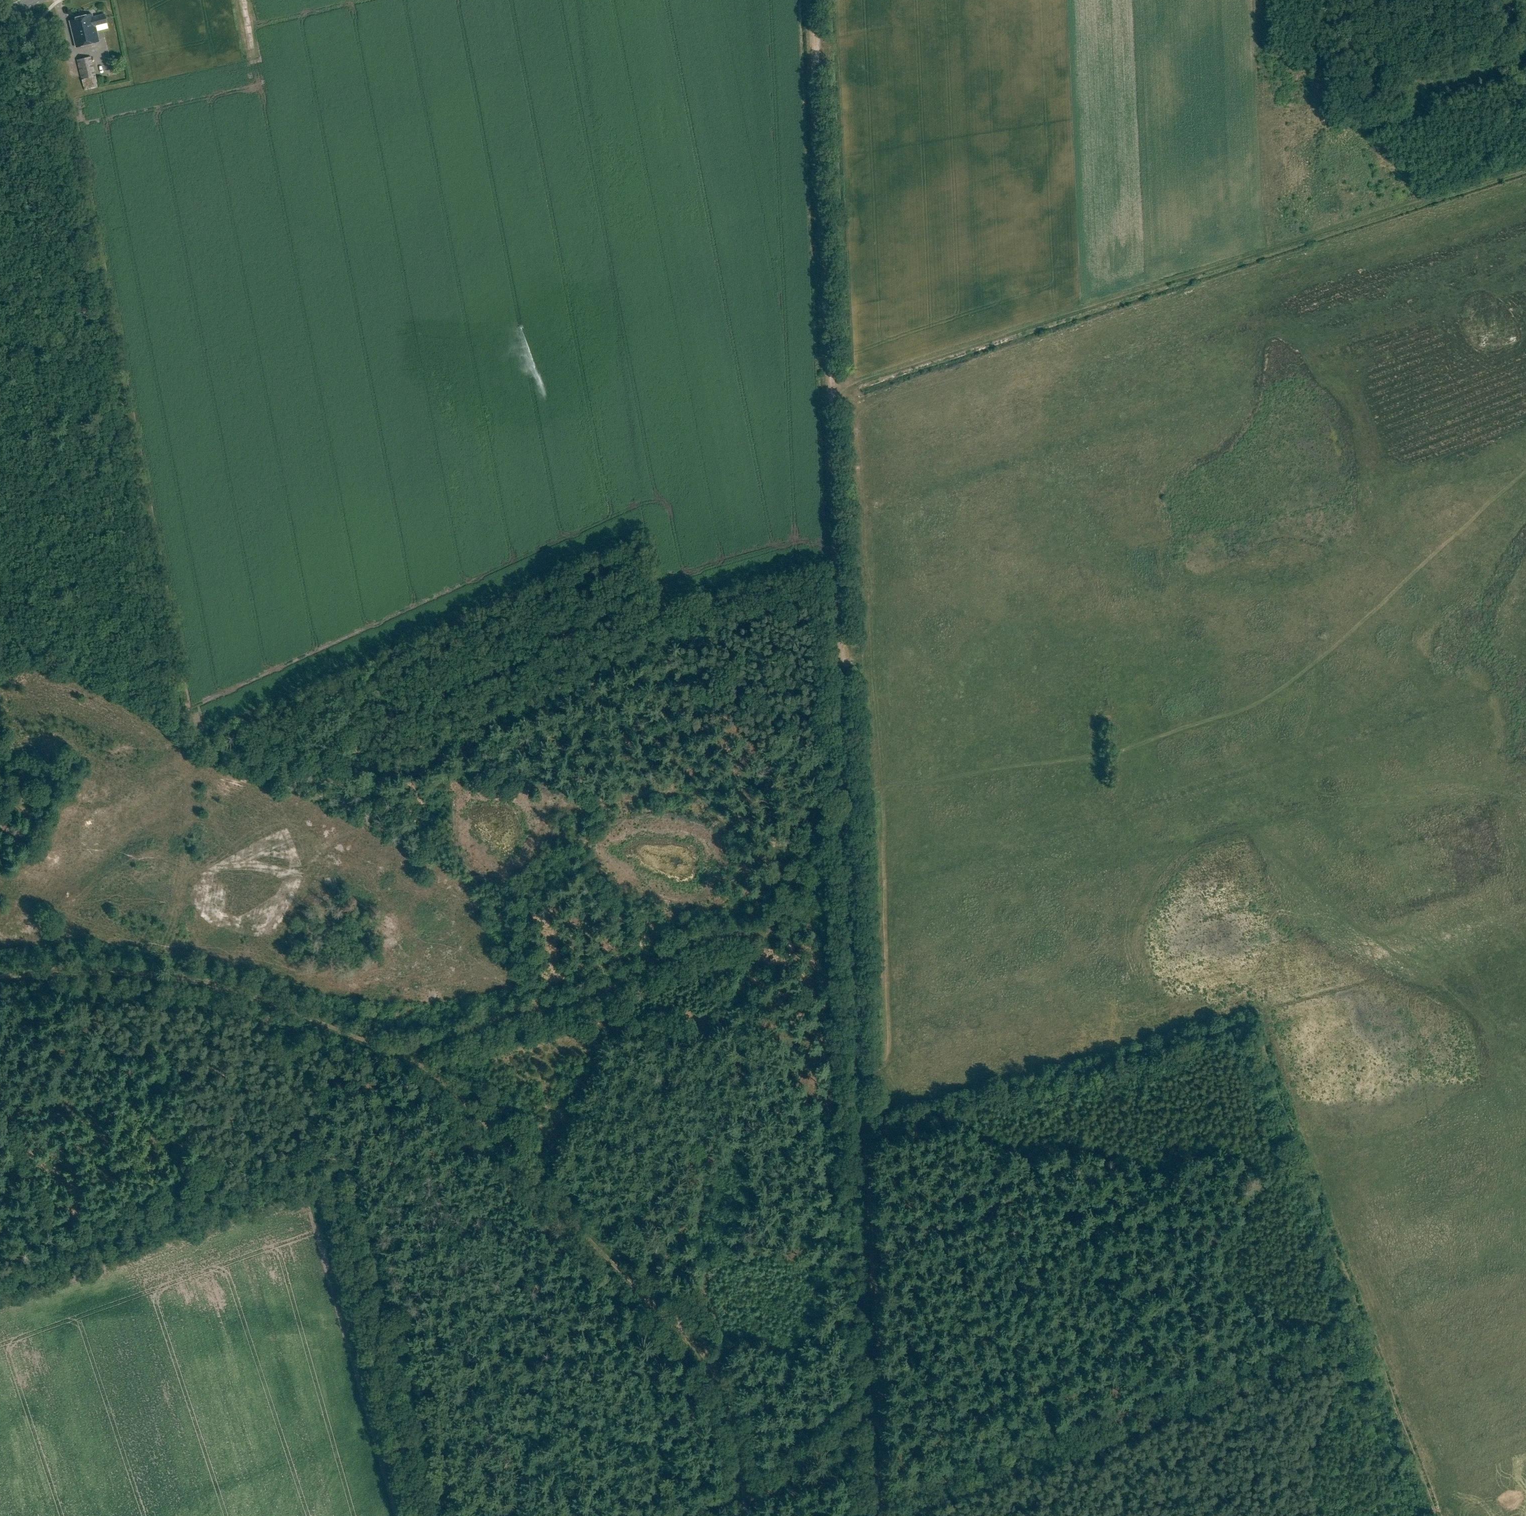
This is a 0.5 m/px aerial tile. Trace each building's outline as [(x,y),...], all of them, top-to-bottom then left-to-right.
[(89,15),(75,18),(75,21),(69,22),(75,48),(98,43),(94,26),(92,26),(91,23),(97,21),(98,22),(103,21),(102,16),(90,19),(89,15)] [(99,87),(92,57),(77,60),(82,80),(85,91),(99,87)]
